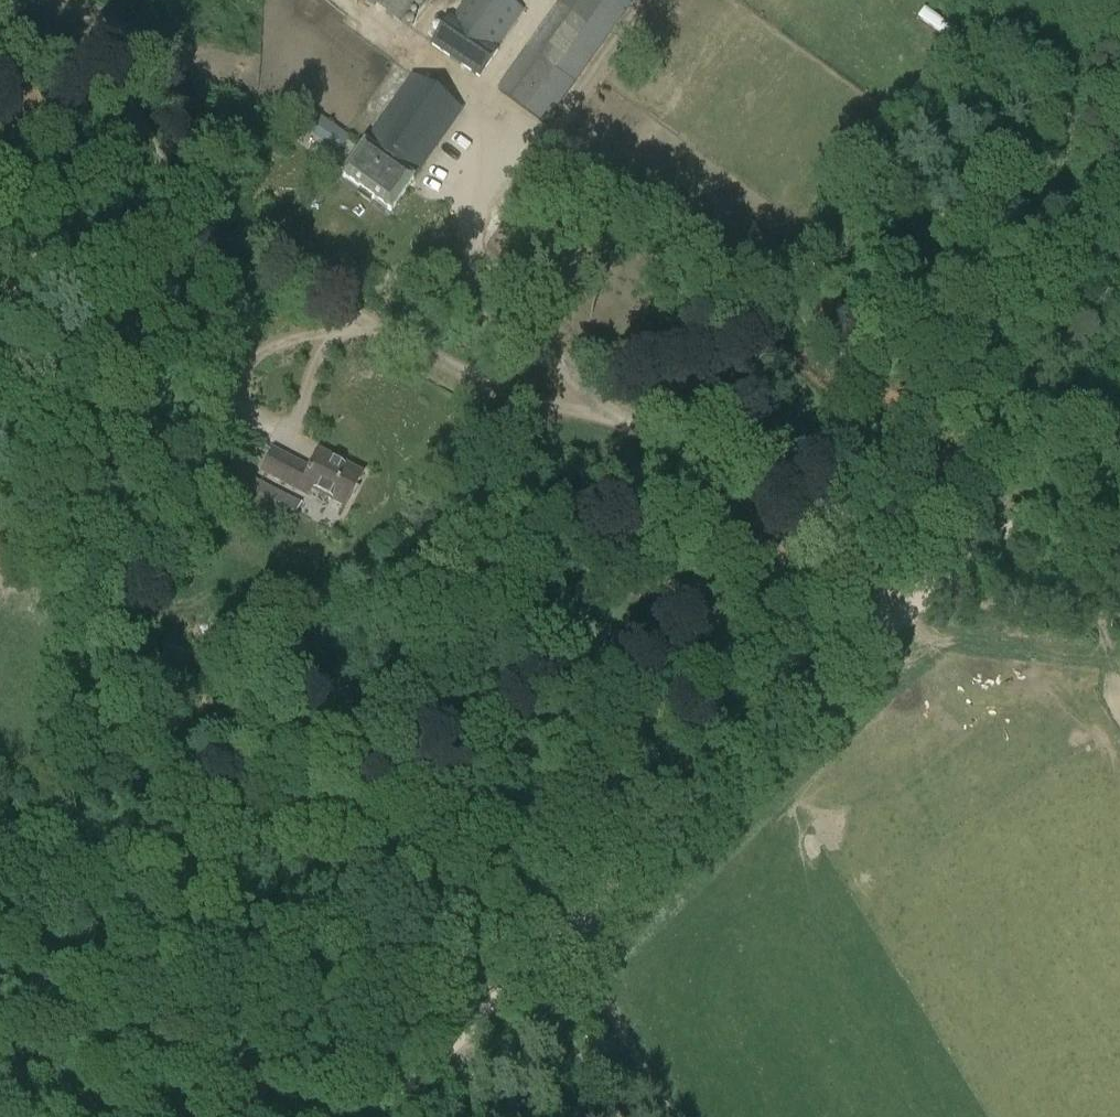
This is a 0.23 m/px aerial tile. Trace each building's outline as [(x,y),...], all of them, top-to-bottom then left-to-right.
[(401,25),(418,0),(365,0),(401,25)] [(512,0),(465,0),(432,44),(479,78),(499,51),(496,50),(525,10),(512,0)] [(571,13),(567,19),(554,11),(530,42),(538,48),(533,54),(526,49),(497,90),(545,125),(629,4),(622,0),(621,2),(619,0),(555,0),(571,13)] [(464,108),(415,73),(363,146),(342,176),(391,212),(407,188),(464,108)] [(350,137),(315,113),(312,117),(310,119),(304,129),(339,153),(350,137)] [(272,449),(260,470),(309,496),(312,490),(346,508),(363,476),(320,453),(311,470),(272,449)] [(296,514),(301,504),(249,476),(241,490),(237,498),(289,526),(296,514)]
